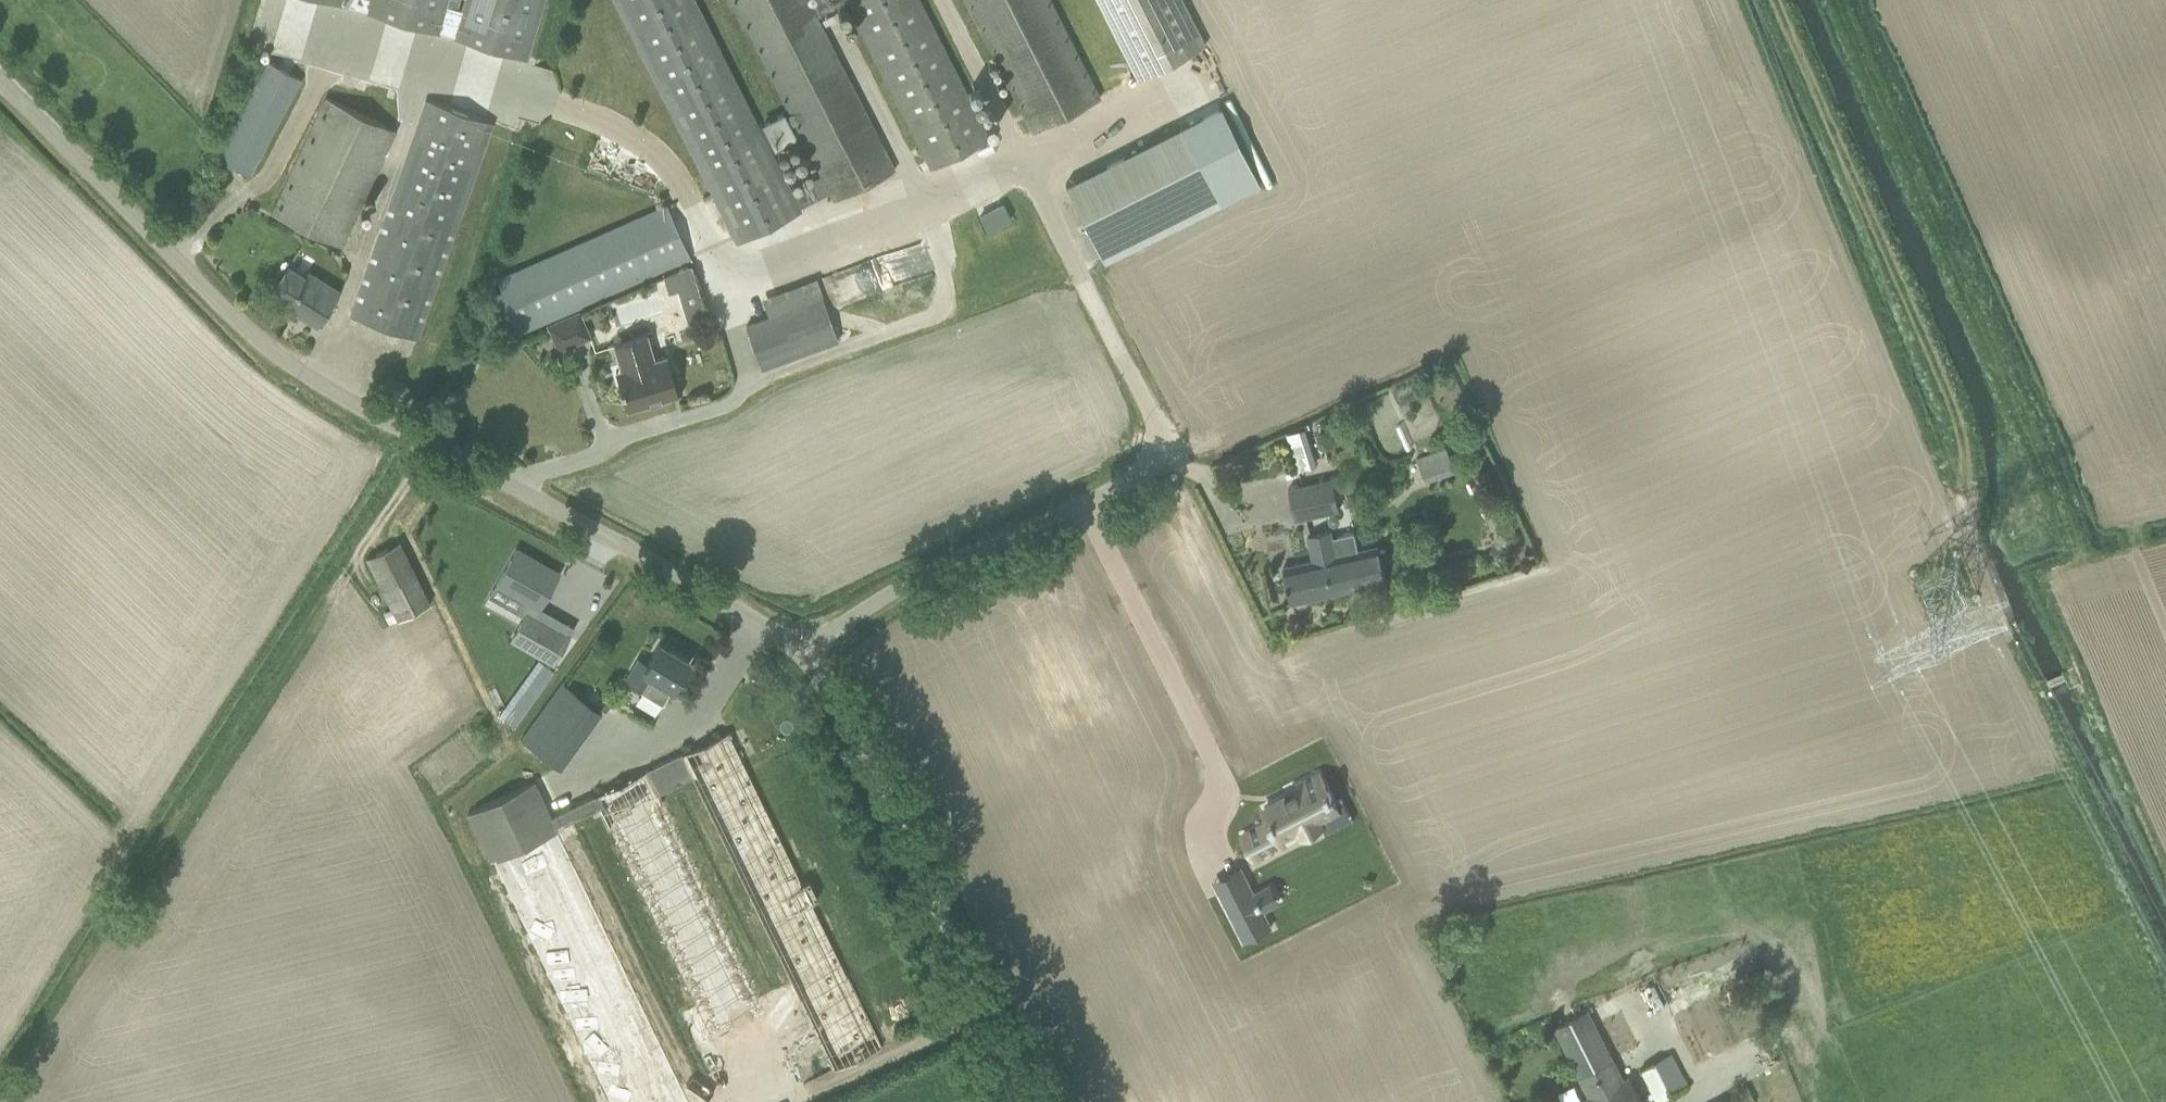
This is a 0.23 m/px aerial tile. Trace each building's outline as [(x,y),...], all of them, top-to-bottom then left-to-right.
[(366,10),(369,0),(327,0),(341,4),(341,3),(366,10)] [(366,10),(366,11),(439,32),(439,31),(454,36),(461,9),(446,4),(448,0),(369,0),(366,10)] [(461,9),(454,36),(454,37),(526,58),(543,0),(464,0),(461,9)] [(735,244),(801,211),(799,208),(829,192),(834,201),(895,170),(847,76),(816,16),(847,0),(926,158),(925,158),(928,164),(929,163),(932,168),(988,139),(979,120),(919,0),(813,0),(811,1),(810,0),(733,0),(776,87),(789,112),(794,123),(820,174),(790,189),(694,0),(612,0),(735,244)] [(1030,129),(1072,108),(1096,96),(1047,0),(964,0),(1030,129)] [(1180,0),(1095,0),(1134,77),(1201,43),(1180,0)] [(296,88),(300,80),(268,63),(264,70),(227,138),(216,158),(248,175),(259,156),(296,88)] [(340,246),(350,226),(396,128),(327,96),(272,214),(340,246)] [(493,121),(478,116),(434,100),(425,97),(390,201),(357,295),(350,316),(416,339),(424,318),(455,226),(493,121)] [(1220,107),(1066,185),(1105,262),(1259,184),(1220,107)] [(784,112),(761,123),(774,149),(796,138),(790,125),(794,123),(789,112),(785,114),(784,112)] [(504,292),(492,297),(509,335),(688,257),(667,207),(664,208),(499,280),(504,292)] [(914,276),(933,271),(925,244),(826,271),(834,301),(886,287),(883,278),(913,270),(914,276)] [(691,264),(662,273),(668,292),(678,289),(697,283),(691,264)] [(291,309),(316,324),(337,290),(307,272),(305,276),(287,266),(270,294),(292,307),(291,309)] [(839,340),(816,277),(761,298),(768,316),(746,324),(762,368),(839,340)] [(558,350),(590,337),(579,310),(547,324),(558,350)] [(646,334),(613,344),(620,365),(623,364),(624,368),(615,370),(620,386),(619,386),(621,391),(622,391),(627,409),(677,394),(666,356),(654,359),(646,334)] [(1308,426),(1288,431),(1297,470),(1317,465),(1308,426)] [(1425,482),(1455,471),(1446,446),(1416,457),(1425,482)] [(1339,509),(1332,475),(1287,485),(1294,518),(1339,509)] [(1284,567),(1292,601),(1382,581),(1374,546),(1337,554),(1331,529),(1306,535),(1311,561),(1284,567)] [(399,541),(366,557),(398,620),(430,604),(399,541)] [(496,584),(489,597),(522,616),(509,640),(551,664),(567,634),(533,615),(537,607),(539,608),(548,592),(558,573),(516,549),(505,568),(496,584)] [(625,678),(626,678),(624,682),(662,704),(674,684),(688,661),(659,643),(648,663),(638,657),(625,678)] [(553,671),(546,666),(507,721),(514,726),(553,671)] [(520,739),(561,769),(602,711),(561,681),(520,739)] [(476,806),(600,1101),(684,1101),(569,826),(607,810),(704,1042),(764,1017),(769,1028),(807,1012),(831,1069),(877,1050),(742,729),(550,809),(538,780),(476,806)] [(1270,823),(1242,837),(1255,862),(1284,847),(1281,840),(1298,832),(1302,839),(1323,828),(1319,821),(1338,812),(1319,775),(1300,785),(1303,791),(1264,811),(1270,823)] [(1247,881),(1222,893),(1247,941),(1271,929),(1247,881)] [(1734,989),(1674,1011),(1693,1061),(1745,1042),(1733,1011),(1741,1008),(1734,989)] [(1588,1011),(1587,1009),(1574,1017),(1554,1027),(1590,1096),(1579,1101),(1642,1101),(1629,1076),(1623,1079),(1609,1052),(1632,1041),(1611,1000),(1588,1011)] [(1641,1070),(1657,1101),(1687,1085),(1671,1054),(1641,1070)]
